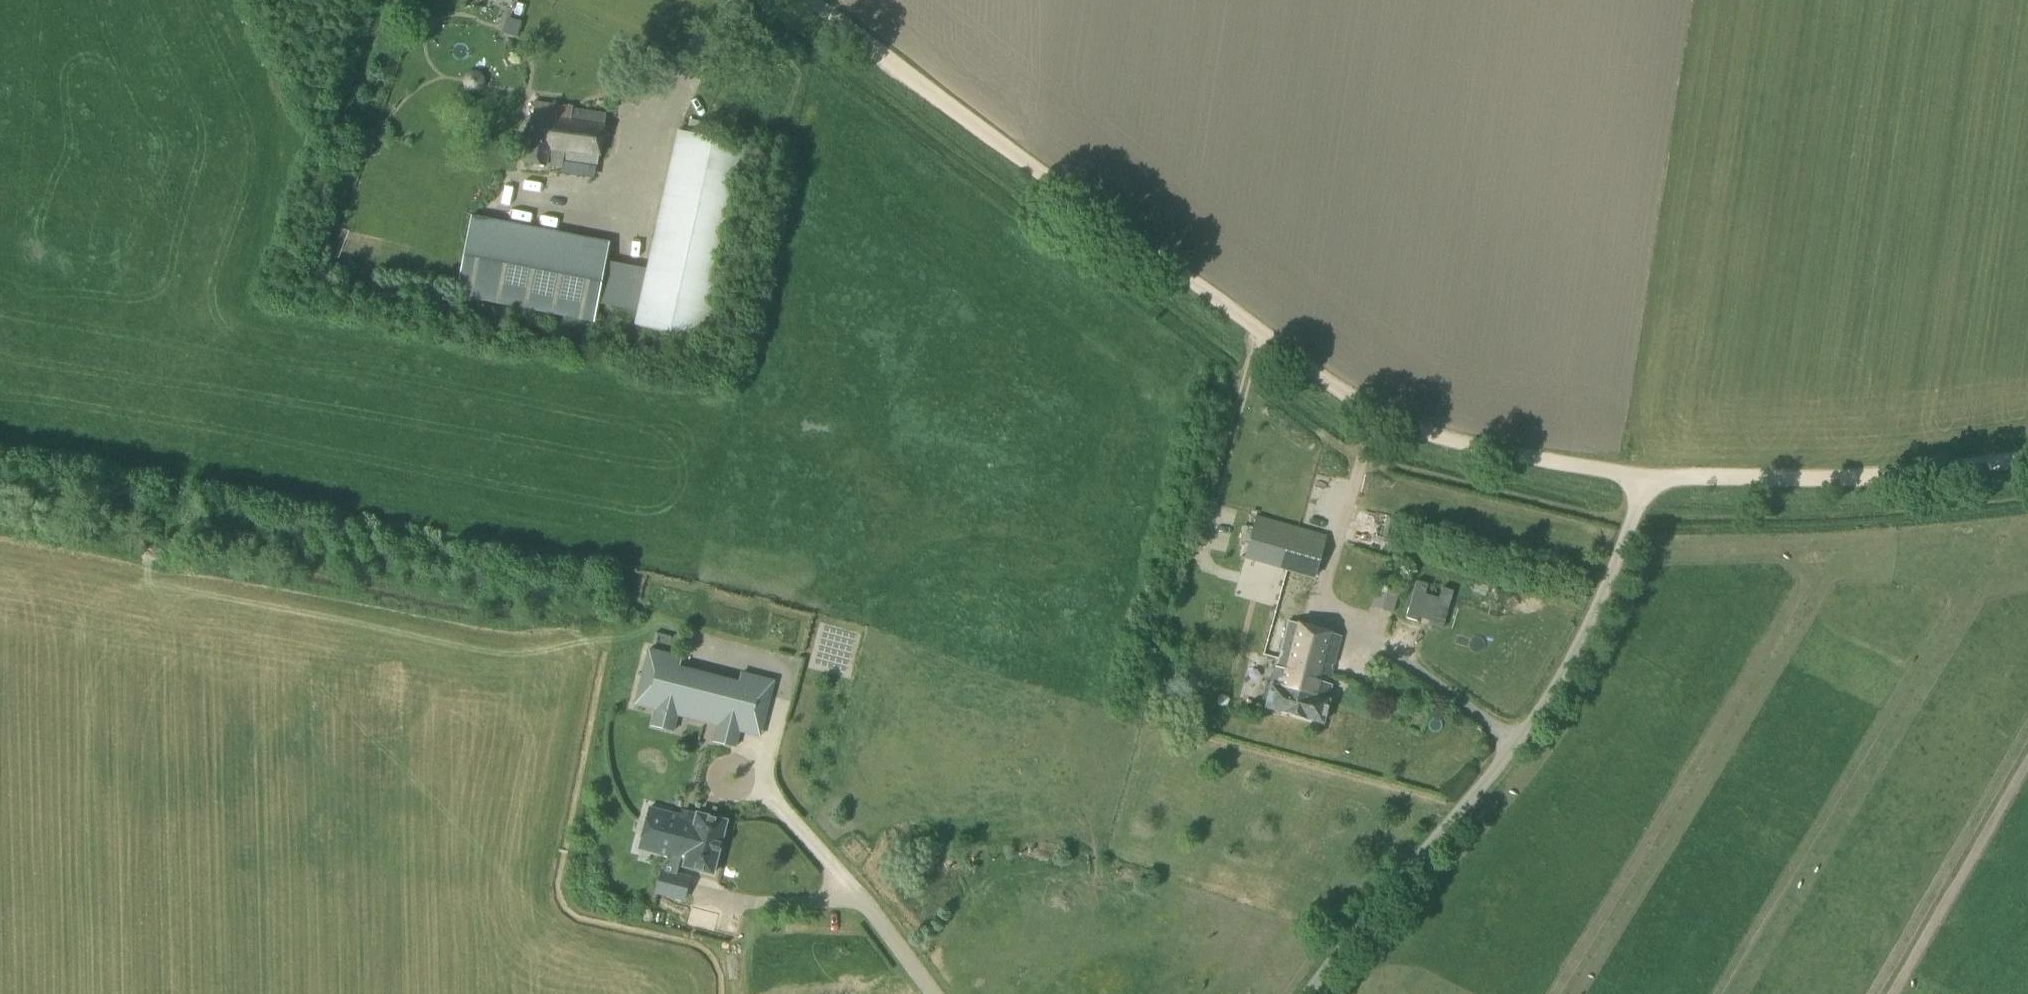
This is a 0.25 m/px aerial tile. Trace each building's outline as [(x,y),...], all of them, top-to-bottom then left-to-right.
[(595,167),(603,116),(564,109),(564,107),(532,101),(522,163),(544,167),(561,169),(563,162),(595,167)] [(704,340),(747,145),(676,129),(633,325),(704,340)] [(593,321),(608,242),(469,216),(454,295),(593,321)] [(1310,578),(1322,536),(1253,518),(1242,560),(1310,578)] [(1399,611),(1403,592),(1382,588),(1378,606),(1399,611)] [(1264,685),(1258,705),(1263,707),(1262,709),(1291,717),(1320,725),(1326,701),(1330,687),(1326,686),(1339,637),(1313,630),(1287,623),(1274,669),(1272,668),(1267,686),(1264,685)] [(860,642),(835,639),(831,669),(857,671),(860,642)] [(692,675),(677,671),(645,663),(634,705),(654,710),(650,727),(673,733),(677,716),(681,717),(692,675)] [(762,693),(723,683),(712,725),(716,726),(717,726),(739,732),(740,732),(751,735),(762,693)] [(694,820),(648,808),(648,809),(640,841),(656,845),(654,853),(684,861),(682,867),(712,874),(726,822),(696,814),(694,820)] [(689,912),(687,922),(711,929),(716,908),(704,905),(704,906),(701,915),(689,912)]
